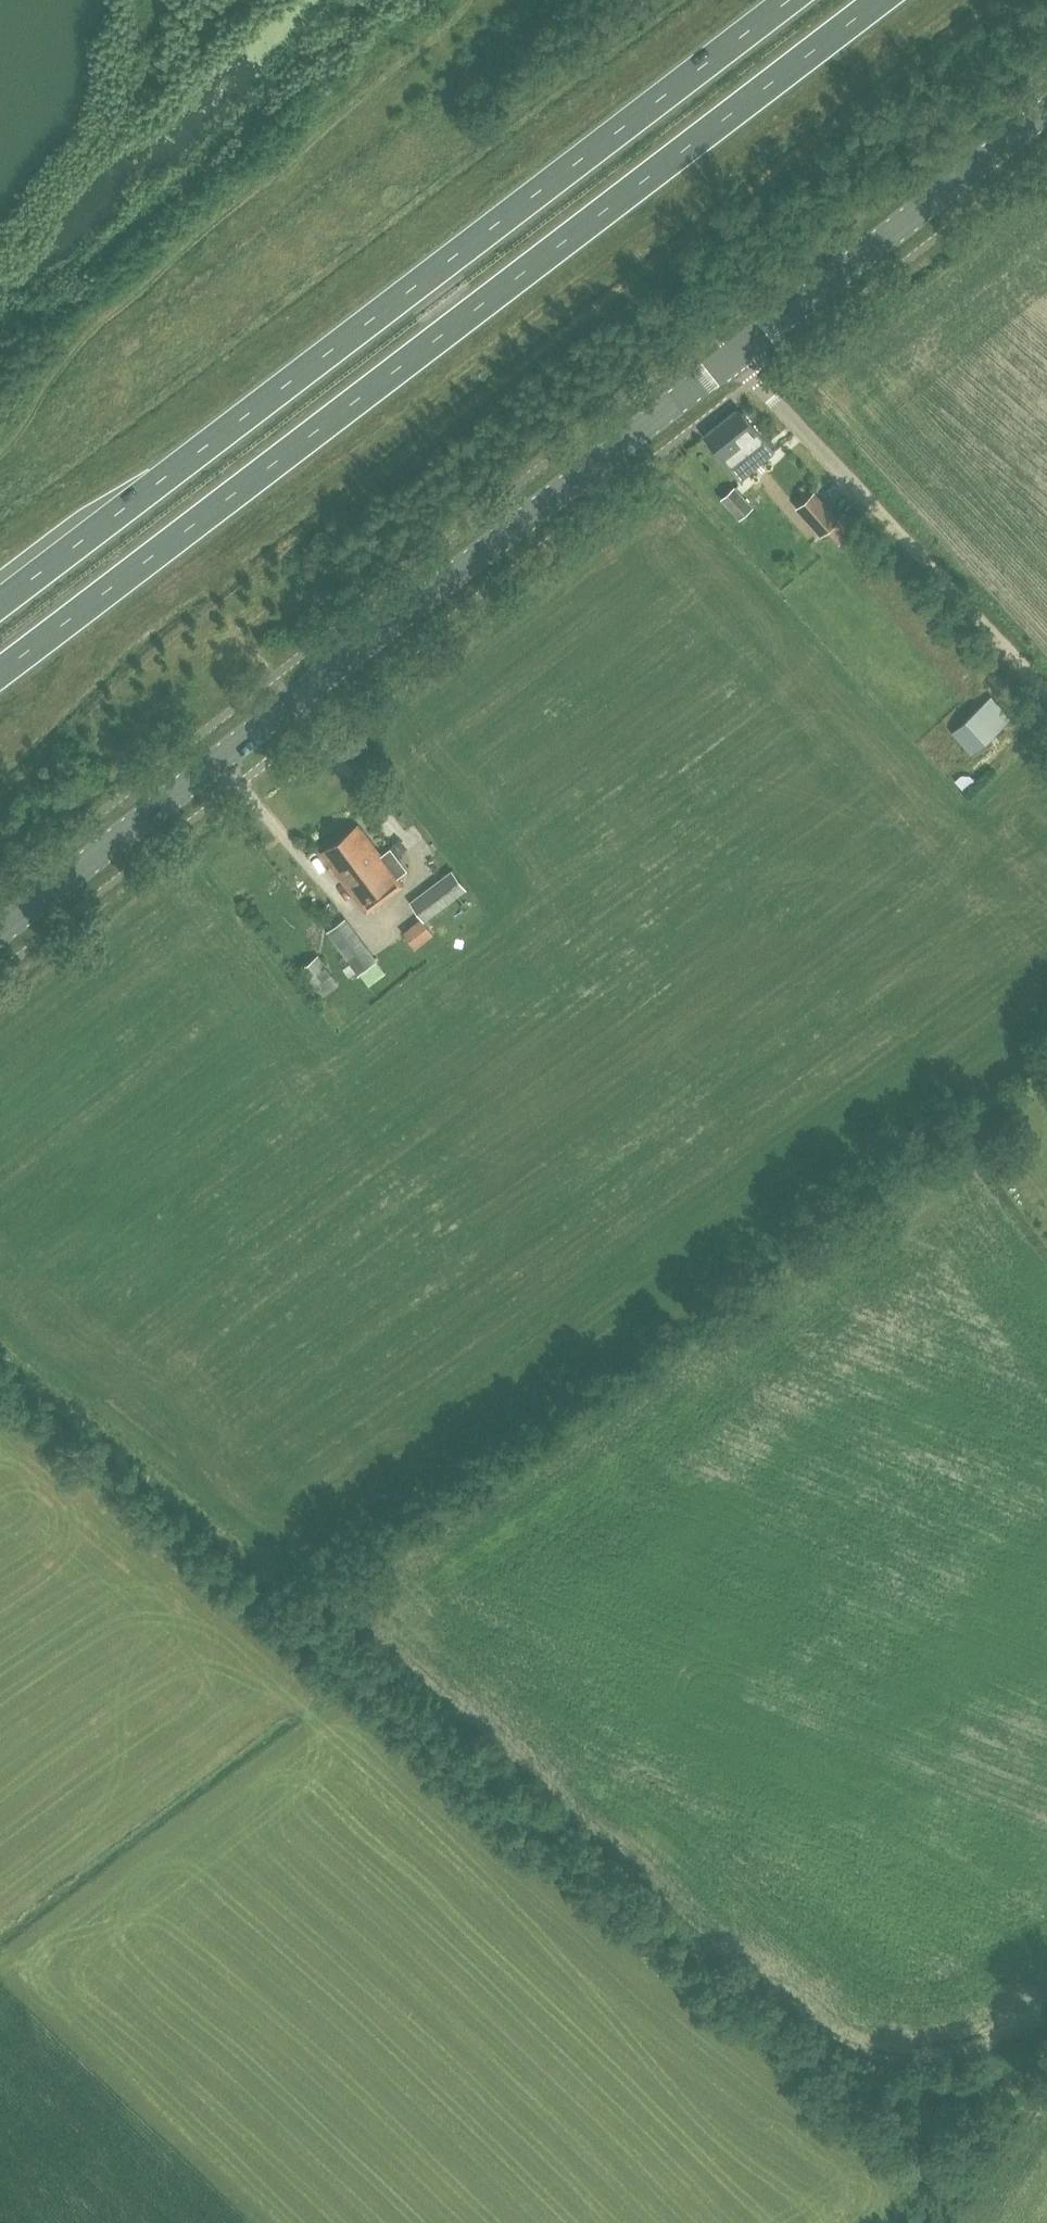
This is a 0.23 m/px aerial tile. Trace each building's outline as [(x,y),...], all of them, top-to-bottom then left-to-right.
[(734,410),(704,433),(707,436),(731,468),(766,441),(758,431),(744,413),(742,410),(734,410)] [(740,518),(754,505),(736,485),(722,497),(740,518)] [(837,518),(831,512),(815,493),(814,492),(798,506),(821,533),(826,528),(839,543),(858,525),(846,511),(837,518)] [(974,751),(1011,718),(991,695),(954,729),(974,751)] [(322,852),(361,903),(368,912),(406,884),(399,875),(407,869),(391,847),(382,853),(359,824),(322,852)] [(424,919),(465,888),(453,871),(411,902),(424,919)] [(360,973),(377,960),(346,917),(329,930),(360,973)] [(308,978),(325,965),(319,956),(302,969),(308,978)]
